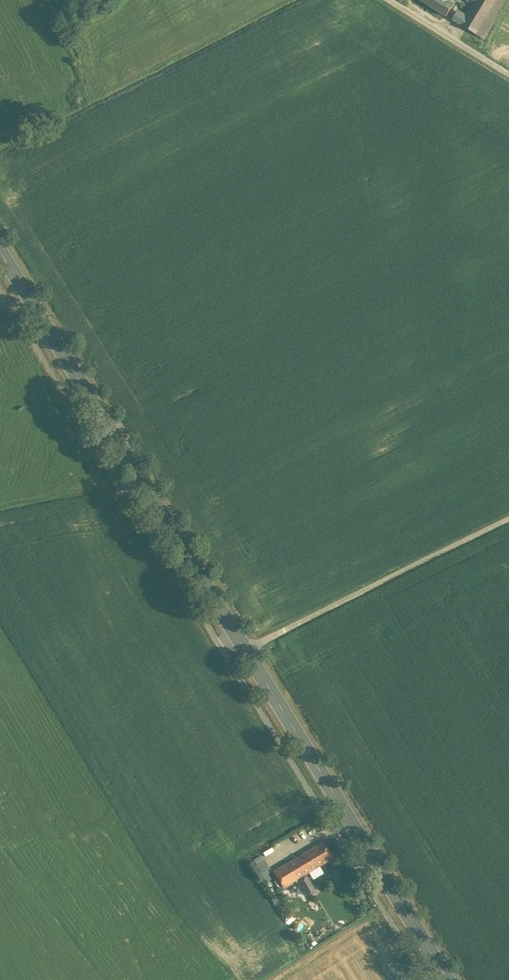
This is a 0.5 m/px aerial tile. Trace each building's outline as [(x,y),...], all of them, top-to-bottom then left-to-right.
[(447,0),(420,0),(446,16),(454,4),(447,0)] [(475,2),(466,17),(461,25),(484,39),(493,24),(505,0),(472,0),(475,2)] [(457,12),(452,20),(461,25),(466,17),(457,12)] [(322,841),(300,854),(301,854),(311,871),(332,858),(322,841)] [(261,853),(253,858),(261,872),(269,867),(261,853)] [(301,854),(273,870),(283,887),(297,878),(297,879),(311,871),(301,854)] [(306,876),(299,881),(307,894),(314,889),(306,876)]
